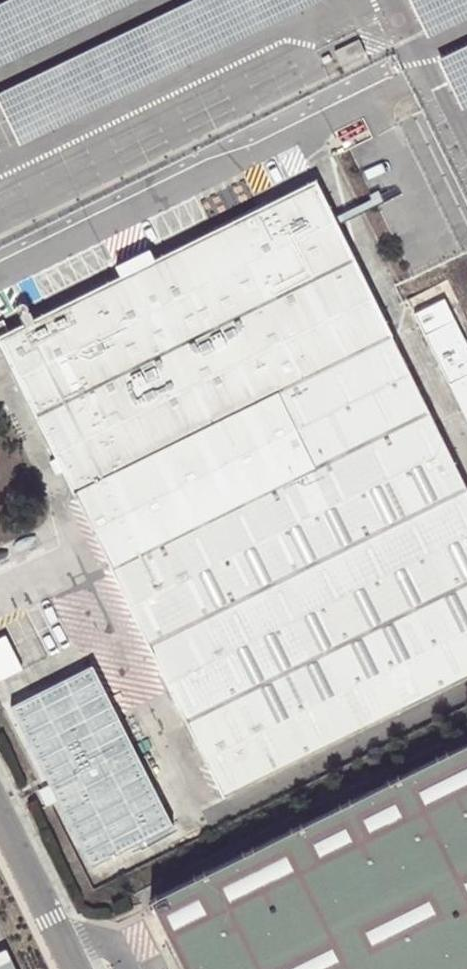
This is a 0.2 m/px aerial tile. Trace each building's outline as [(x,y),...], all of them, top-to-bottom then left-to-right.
[(0,92),(0,105),(19,144),(320,0),(193,0),(0,92)] [(0,4),(0,66),(138,0),(9,0),(0,4)] [(428,37),(466,18),(466,0),(410,0),(428,37)] [(358,39),(334,50),(341,65),(365,54),(358,39)] [(438,59),(462,109),(466,106),(466,45),(438,59)] [(329,53),(321,57),(325,63),(333,59),(329,53)] [(242,801),(466,699),(466,507),(311,184),(15,330),(242,801)] [(443,298),(412,312),(466,424),(466,348),(443,298)] [(26,666),(10,633),(0,638),(0,680),(26,666)] [(18,700),(86,865),(173,829),(105,664),(18,700)] [(144,904),(177,968),(466,968),(466,741),(144,904)]
